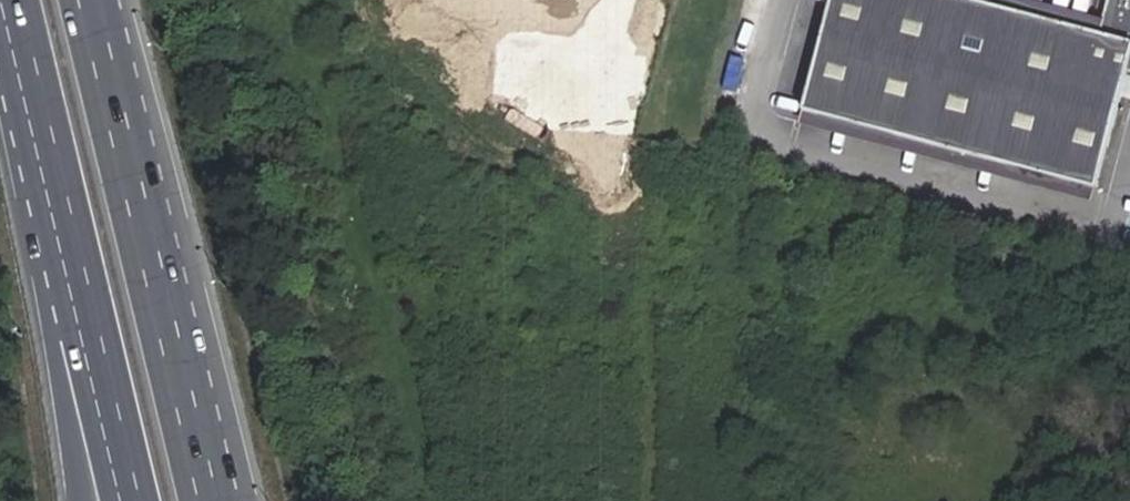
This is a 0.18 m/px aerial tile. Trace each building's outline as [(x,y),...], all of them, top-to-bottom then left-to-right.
[(1107,38),(949,0),(825,0),(797,118),(1093,189),(1122,71),(1129,73),(1129,0),(1116,0),(1107,38)]
